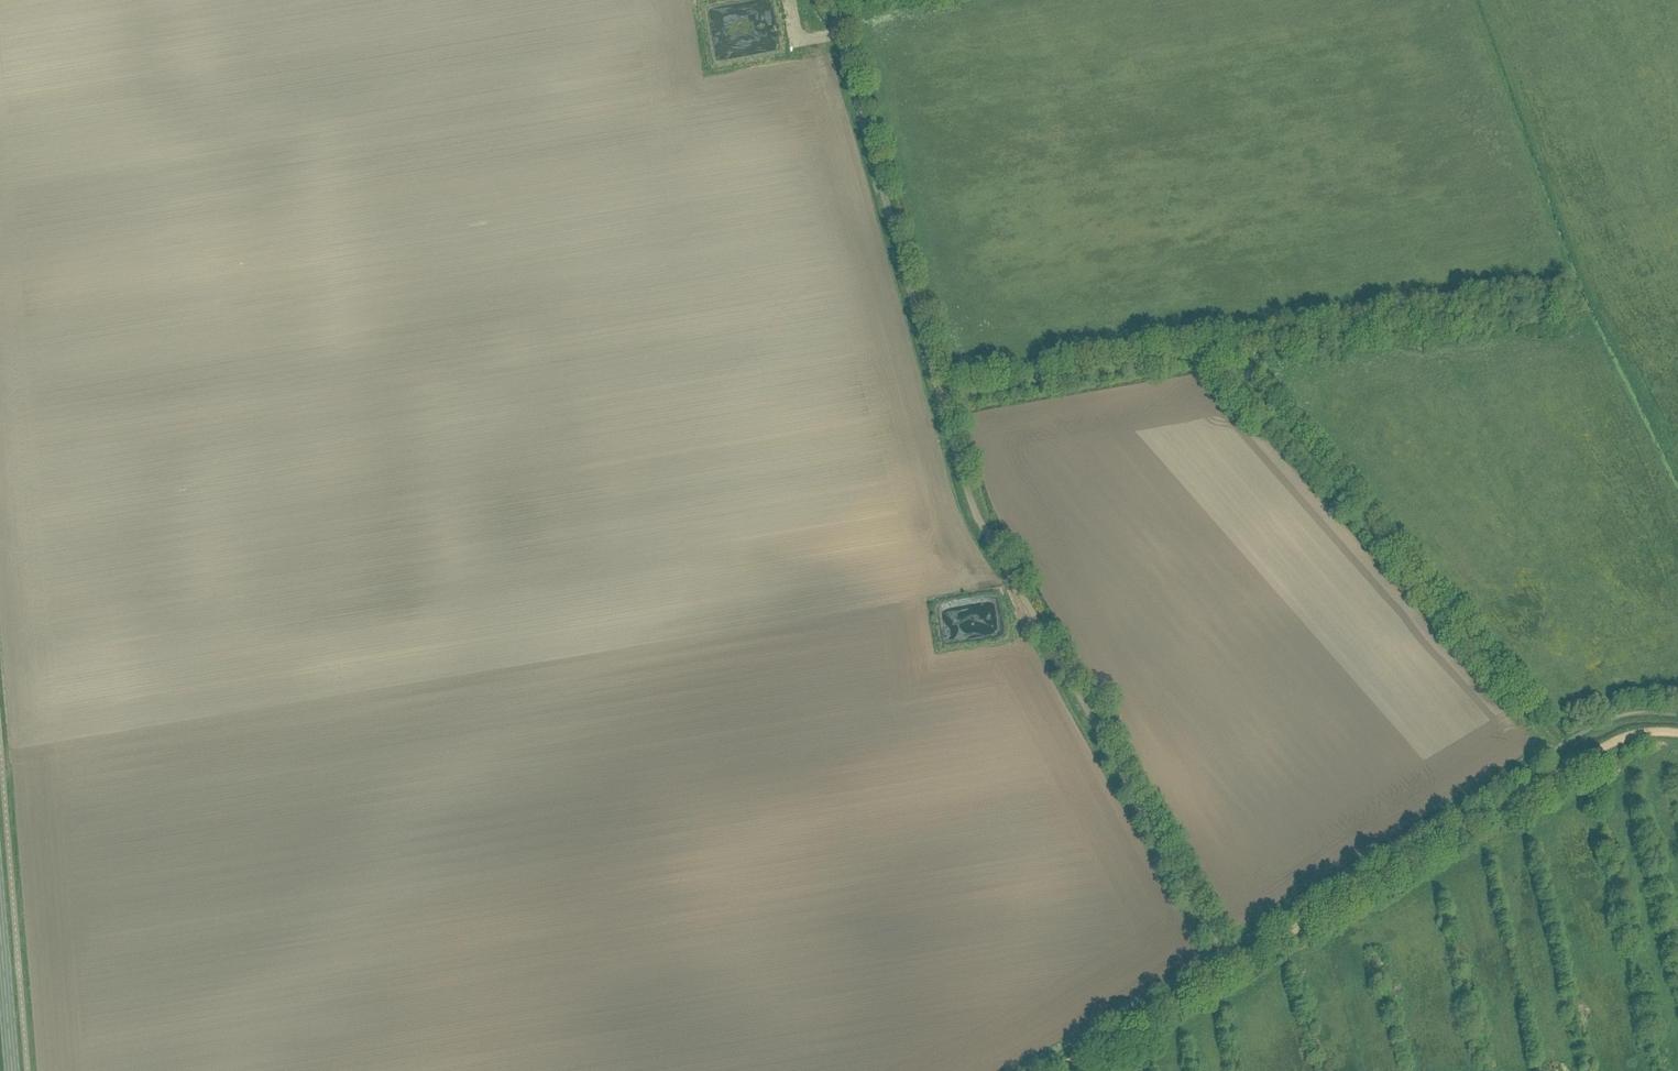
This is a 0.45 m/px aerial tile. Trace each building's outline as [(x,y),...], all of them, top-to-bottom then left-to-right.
[(950,627),(957,632),(962,626),(954,620),(950,627)]
